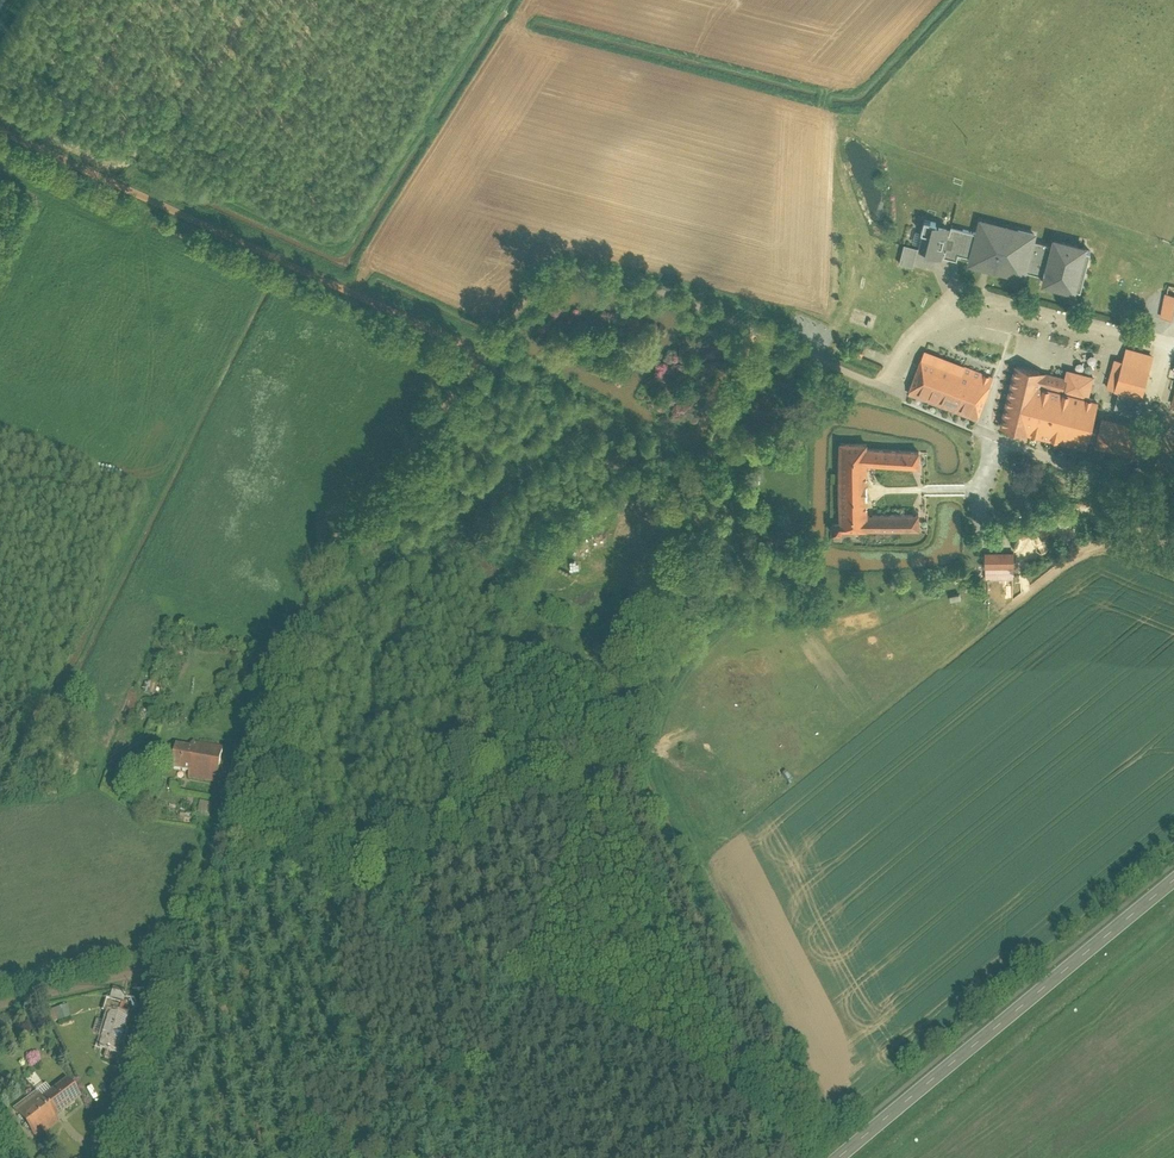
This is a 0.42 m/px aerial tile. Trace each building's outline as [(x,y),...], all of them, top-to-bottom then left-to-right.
[(974,254),(972,263),(1030,279),(1033,268),(1041,238),(1043,230),(985,215),(980,230),(974,254)] [(956,224),(930,217),(922,246),(948,253),(956,224)] [(974,254),(980,230),(956,224),(948,253),(961,257),(963,251),(974,254)] [(1058,242),(1041,238),(1033,268),(1050,273),(1048,282),(1083,291),(1085,286),(1088,287),(1098,248),(1095,247),(1096,243),(1060,233),(1058,242)] [(908,243),(903,260),(917,264),(922,246),(908,243)] [(1163,314),(1173,316),(1173,293),(1168,291),(1163,314)] [(850,353),(859,356),(864,343),(855,340),(850,353)] [(1159,352),(1131,344),(1127,359),(1118,357),(1111,382),(1120,384),(1118,391),(1146,398),(1159,352)] [(996,374),(929,349),(912,392),(979,417),(996,374)] [(1070,374),(1020,362),(1004,424),(1093,446),(1105,398),(1095,396),(1100,374),(1072,367),(1070,374)] [(1161,423),(1112,412),(1103,449),(1152,460),(1161,423)] [(870,442),(844,441),(843,520),(835,519),(834,533),(847,533),(847,529),(868,529),(922,530),(923,514),(871,513),(871,465),(922,466),(922,450),(870,449),(870,442)] [(1004,550),(989,550),(989,566),(1019,566),(1019,550),(1004,550)] [(177,777),(221,783),(226,746),(198,743),(197,747),(182,745),(177,777)] [(215,820),(218,804),(205,801),(202,818),(215,820)] [(114,999),(128,1002),(131,991),(117,987),(114,999)] [(114,1012),(124,1015),(128,1002),(114,999),(111,998),(108,1011),(114,1012)] [(57,1023),(72,1018),(68,1005),(53,1010),(57,1023)] [(114,1012),(104,1048),(126,1054),(136,1018),(124,1015),(114,1012)] [(41,1094),(18,1111),(41,1141),(66,1122),(61,1116),(85,1098),(70,1080),(45,1099),(41,1094)]
